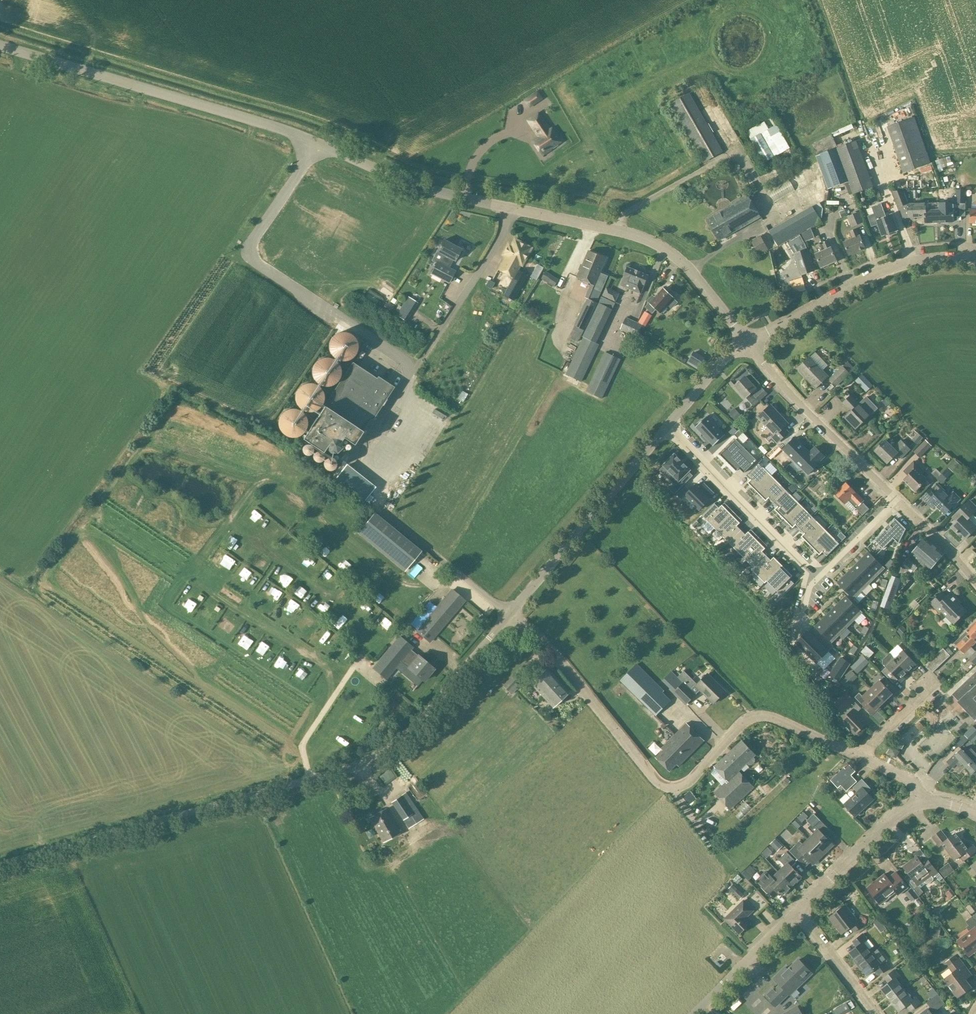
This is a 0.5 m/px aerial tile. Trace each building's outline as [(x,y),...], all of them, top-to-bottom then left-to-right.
[(537,92),(524,101),(529,107),(541,99),(537,92)] [(704,163),(724,152),(690,93),(671,104),(704,163)] [(539,113),(528,120),(538,137),(530,142),(540,157),(561,144),(552,129),(550,130),(539,113)] [(774,117),(748,129),(764,162),(790,150),(774,117)] [(915,117),(887,127),(904,173),(931,164),(915,117)] [(816,156),(820,155),(827,173),(824,175),(829,189),(849,182),(837,148),(832,135),(812,143),(816,156)] [(849,182),(849,183),(853,195),(874,187),(859,148),(856,141),(837,148),(849,182)] [(758,191),(753,182),(749,184),(748,183),(743,186),(747,193),(750,192),(752,195),(756,193),(756,192),(758,191)] [(956,189),(956,203),(966,203),(966,189),(956,189)] [(908,218),(925,218),(925,223),(940,223),(939,204),(926,204),(926,203),(908,203),(903,190),(892,191),(898,208),(907,205),(908,218)] [(748,195),(724,209),(706,220),(719,241),(761,217),(748,195)] [(953,203),(939,204),(940,223),(954,222),(954,209),(953,203)] [(892,215),(886,217),(882,204),(872,207),(874,214),(868,216),(871,227),(879,224),(883,236),(897,231),(892,215)] [(864,222),(859,212),(847,216),(852,227),(864,222)] [(815,238),(811,228),(802,234),(805,242),(815,238)] [(865,249),(860,236),(857,228),(850,231),(853,239),(844,242),(850,255),(865,249)] [(760,256),(769,250),(760,235),(751,241),(760,256)] [(438,252),(444,256),(440,263),(438,261),(431,274),(449,284),(456,271),(450,268),(454,261),(455,262),(462,250),(444,240),(438,252)] [(528,275),(518,270),(521,265),(522,265),(531,248),(515,240),(511,246),(508,245),(503,255),(505,256),(498,270),(514,278),(507,292),(505,296),(514,301),(528,275)] [(837,261),(831,248),(828,240),(813,246),(816,254),(815,254),(821,268),(837,261)] [(794,254),(801,275),(815,271),(808,250),(794,254)] [(581,271),(578,278),(583,280),(582,283),(588,285),(590,286),(591,283),(591,284),(594,285),(593,289),(601,293),(608,276),(601,273),(607,258),(589,251),(583,265),(581,271)] [(628,268),(625,277),(621,286),(642,294),(649,276),(628,268)] [(546,270),(541,278),(555,286),(559,279),(546,270)] [(488,280),(485,286),(491,289),(494,283),(488,280)] [(620,293),(607,287),(603,296),(616,302),(620,293)] [(671,292),(668,292),(663,288),(655,297),(653,296),(648,301),(650,303),(645,307),(653,314),(657,309),(661,313),(669,305),(672,308),(677,303),(674,300),(675,299),(674,298),(674,294),(671,292)] [(602,296),(599,303),(582,337),(583,338),(566,375),(582,382),(599,346),(596,344),(613,309),(616,303),(602,296)] [(597,302),(587,298),(574,325),(575,326),(585,330),(585,331),(598,303),(597,302)] [(415,309),(405,303),(396,315),(406,322),(415,309)] [(638,322),(647,326),(652,314),(644,310),(638,322)] [(643,325),(626,317),(620,329),(637,337),(643,325)] [(330,342),(329,347),(330,352),(332,356),(335,359),(340,361),(344,361),(349,360),(353,358),(356,354),(358,350),(358,345),(356,340),(354,337),(350,334),(345,332),(340,333),(336,335),(332,338),(330,342)] [(621,359),(605,352),(586,392),(602,399),(621,359)] [(694,353),(687,363),(698,370),(705,360),(694,353)] [(339,366),(337,362),(333,359),(328,358),(323,358),(319,360),(315,364),(313,368),(312,373),(313,377),(315,381),(318,385),(323,387),(327,387),(332,386),(336,384),(339,380),(341,375),(341,371),(339,366)] [(828,377),(810,358),(798,369),(816,388),(828,377)] [(843,366),(829,379),(834,385),(830,389),(832,392),(850,373),(849,373),(855,367),(849,361),(843,366)] [(342,441),(347,435),(337,429),(343,420),(362,432),(370,420),(372,421),(394,387),(378,377),(376,378),(352,362),(303,437),(324,451),(325,448),(330,453),(335,453),(340,459),(346,453),(342,449),(342,441)] [(866,392),(873,385),(862,374),(855,380),(866,392)] [(758,390),(756,389),(745,377),(735,386),(746,398),(754,407),(759,402),(768,394),(762,387),(758,390)] [(322,392),(320,388),(316,385),(311,383),(306,384),(302,386),(298,389),(296,393),(295,398),(296,403),(298,407),(301,410),(306,412),(310,412),(315,411),(319,409),(322,405),(324,401),(324,396),(322,392)] [(856,429),(871,415),(875,411),(864,400),(860,404),(851,395),(842,403),(851,412),(845,418),(856,429)] [(758,417),(774,435),(771,437),(777,444),(790,432),(785,427),(789,424),(771,405),(758,417)] [(735,407),(729,413),(736,420),(742,415),(735,407)] [(306,417),(304,413),(300,410),(295,409),(290,409),(285,411),(282,414),(279,419),(278,424),(279,428),(281,433),(285,436),(289,438),(294,438),(299,437),(303,435),(306,431),(308,427),(308,422),(306,417)] [(434,411),(428,421),(439,428),(446,419),(434,411)] [(708,415),(696,426),(714,445),(726,434),(708,415)] [(734,427),(729,432),(732,436),(737,431),(734,427)] [(740,429),(734,434),(739,439),(745,434),(740,429)] [(917,445),(923,437),(918,432),(912,440),(917,445)] [(795,438),(787,446),(783,450),(808,475),(820,463),(819,462),(825,457),(816,447),(810,453),(795,438)] [(736,439),(720,455),(737,471),(739,468),(744,473),(757,460),(736,439)] [(932,446),(925,439),(914,451),(920,458),(932,446)] [(888,464),(897,454),(902,458),(911,449),(901,440),(893,448),(886,441),(875,451),(888,464)] [(684,485),(680,480),(691,470),(675,454),(663,466),(668,471),(664,475),(673,484),(669,488),(675,494),(684,485)] [(916,492),(923,484),(927,489),(931,485),(921,475),(925,472),(914,461),(904,471),(909,476),(904,480),(916,492)] [(748,483),(757,492),(772,476),(759,463),(747,476),(751,480),(748,483)] [(344,468),(334,480),(363,503),(373,491),(344,468)] [(942,474),(936,468),(931,473),(937,478),(942,474)] [(942,474),(937,479),(941,483),(943,483),(953,473),(948,468),(941,474),(942,474)] [(786,490),(772,476),(757,492),(766,501),(769,498),(773,502),(786,490)] [(856,508),(864,501),(856,493),(846,483),(842,487),(840,485),(833,492),(845,504),(849,500),(856,508)] [(686,486),(677,495),(682,499),(685,495),(700,510),(710,500),(708,498),(714,493),(704,484),(699,489),(695,485),(690,490),(686,486)] [(945,515),(956,503),(961,498),(954,491),(949,496),(937,484),(923,498),(932,508),(935,505),(945,515)] [(775,510),(784,519),(799,503),(786,490),(773,502),(778,507),(775,510)] [(957,522),(951,527),(964,541),(975,529),(975,526),(969,519),(975,512),(975,506),(970,500),(952,518),(957,522)] [(716,529),(731,514),(722,505),(719,508),(715,503),(702,516),(716,529)] [(799,503),(784,519),(793,528),(796,525),(800,529),(813,517),(799,503)] [(358,533),(405,572),(421,551),(374,513),(358,533)] [(731,514),(716,529),(729,543),(741,530),(737,526),(740,523),(731,514)] [(811,546),(826,530),(813,517),(800,529),(804,534),(801,537),(811,546)] [(885,529),(875,540),(883,548),(893,538),(899,544),(906,529),(896,519),(890,525),(891,527),(887,531),(886,529),(885,529)] [(746,535),(741,530),(729,543),(742,555),(757,540),(749,532),(746,535)] [(826,530),(811,546),(820,555),(823,552),(827,556),(840,544),(826,530)] [(914,572),(921,564),(929,571),(944,554),(926,538),(911,555),(904,563),(914,572)] [(757,540),(742,555),(754,568),(767,556),(763,552),(766,549),(757,540)] [(861,560),(877,576),(885,568),(869,552),(861,560)] [(765,583),(767,581),(783,566),(774,557),(771,560),(767,556),(754,568),(752,570),(765,583)] [(877,576),(861,560),(853,568),(870,584),(877,576)] [(891,560),(886,565),(891,571),(895,563),(891,560)] [(793,576),(783,566),(767,581),(782,596),(794,583),(790,579),(793,576)] [(846,575),(862,591),(870,584),(853,568),(846,575)] [(862,591),(846,575),(838,583),(854,599),(862,591)] [(881,606),(889,609),(900,579),(891,576),(881,606)] [(452,590),(416,632),(430,643),(464,603),(452,590)] [(952,592),(948,596),(943,590),(929,604),(939,614),(941,611),(954,624),(967,611),(957,601),(958,599),(952,592)] [(846,596),(838,604),(855,620),(863,612),(846,596)] [(838,604),(831,612),(847,628),(855,620),(838,604)] [(839,636),(847,628),(831,612),(823,619),(839,636)] [(831,644),(839,636),(823,619),(815,627),(831,644)] [(966,632),(954,643),(969,658),(969,659),(975,665),(975,664),(975,651),(972,647),(975,643),(975,622),(966,632)] [(808,632),(797,643),(818,663),(834,647),(825,638),(819,643),(808,632)] [(401,662),(412,672),(408,677),(418,685),(422,680),(424,681),(434,669),(418,656),(411,650),(413,649),(399,638),(373,669),(386,680),(401,662)] [(861,652),(869,658),(874,651),(866,645),(861,652)] [(903,651),(895,659),(908,672),(912,668),(914,670),(918,666),(915,663),(920,658),(909,647),(904,652),(903,651)] [(926,665),(933,672),(950,656),(943,648),(926,665)] [(886,667),(882,671),(894,683),(898,679),(901,683),(905,679),(903,677),(908,672),(895,659),(890,653),(883,660),(884,664),(886,667)] [(851,666),(857,673),(870,662),(863,654),(851,666)] [(841,657),(834,668),(844,674),(850,664),(841,657)] [(671,701),(635,665),(620,681),(656,716),(671,701)] [(508,693),(509,692),(512,694),(520,686),(517,684),(526,674),(519,668),(502,686),(508,693)] [(553,708),(569,693),(547,668),(530,684),(553,708)] [(841,681),(847,687),(858,676),(852,670),(841,681)] [(952,695),(958,701),(957,702),(974,720),(973,720),(975,722),(975,721),(975,672),(952,695)] [(707,674),(697,685),(696,684),(692,689),(684,681),(673,693),(686,705),(697,695),(696,694),(700,690),(714,703),(725,692),(707,674)] [(899,692),(887,679),(884,677),(871,689),(883,702),(888,698),(890,700),(899,692)] [(882,708),(880,706),(883,702),(871,689),(863,697),(859,692),(855,697),(861,704),(873,717),(882,708)] [(840,715),(844,719),(842,721),(855,735),(867,724),(857,714),(862,708),(854,700),(850,697),(845,701),(848,704),(840,712),(840,715)] [(915,724),(921,730),(925,726),(919,720),(915,724)] [(679,767),(704,741),(686,723),(661,749),(663,751),(656,758),(670,772),(677,765),(679,767)] [(969,739),(971,741),(975,736),(975,732),(973,729),(972,729),(971,728),(955,743),(960,748),(969,739)] [(755,759),(754,757),(756,755),(742,741),(715,767),(727,780),(713,793),(730,810),(754,787),(739,771),(747,763),(749,765),(752,765),(755,762),(755,759)] [(900,742),(898,741),(896,745),(902,749),(902,748),(904,749),(906,746),(900,742)] [(899,752),(891,747),(888,753),(896,758),(899,752)] [(968,750),(973,759),(975,758),(975,752),(973,747),(968,750)] [(963,765),(972,775),(975,771),(975,765),(961,749),(955,755),(955,754),(946,762),(952,768),(956,765),(959,768),(960,767),(963,765)] [(846,792),(857,782),(851,776),(856,772),(849,765),(845,769),(844,768),(830,780),(838,788),(841,786),(846,792)] [(379,776),(384,783),(395,775),(390,768),(379,776)] [(858,792),(851,798),(847,794),(840,800),(855,817),(874,800),(868,793),(871,790),(862,780),(854,788),(858,792)] [(690,789),(683,795),(689,804),(697,798),(690,789)] [(406,792),(391,802),(409,829),(424,819),(406,792)] [(351,818),(359,814),(353,801),(342,806),(346,815),(349,814),(351,818)] [(400,833),(386,809),(369,818),(383,843),(400,833)] [(804,811),(793,823),(799,828),(809,816),(804,811)] [(814,834),(808,840),(823,855),(834,845),(830,842),(836,836),(814,814),(807,821),(811,825),(808,828),(814,834)] [(943,845),(955,860),(960,856),(963,861),(975,851),(975,849),(973,846),(967,850),(955,834),(948,839),(941,830),(931,838),(939,848),(943,845)] [(777,851),(783,846),(776,839),(770,844),(777,851)] [(785,845),(790,849),(794,843),(789,840),(785,845)] [(805,867),(811,862),(814,865),(823,855),(808,840),(803,845),(800,841),(789,851),(805,867)] [(903,867),(909,874),(905,878),(914,889),(918,885),(920,888),(926,883),(928,884),(933,881),(933,879),(932,877),(938,873),(920,850),(913,855),(915,858),(903,867)] [(785,866),(778,873),(791,887),(802,877),(791,867),(797,862),(787,852),(779,860),(785,866)] [(939,870),(945,877),(954,869),(948,862),(939,870)] [(756,871),(751,866),(743,872),(750,879),(755,874),(754,873),(756,871)] [(775,899),(780,893),(783,896),(791,887),(778,873),(773,877),(766,870),(756,880),(775,899)] [(908,887),(896,872),(888,878),(885,874),(867,889),(880,905),(895,893),(898,896),(908,887)] [(732,882),(727,886),(740,900),(744,896),(733,884),(734,884),(732,882)] [(972,893),(968,888),(959,895),(962,900),(972,893)] [(955,894),(951,890),(945,894),(948,898),(946,899),(947,901),(955,894)] [(745,919),(753,911),(743,901),(724,919),(739,934),(750,924),(745,919)] [(841,934),(850,927),(854,933),(865,925),(860,918),(857,921),(846,906),(829,918),(841,934)] [(972,918),(971,917),(966,922),(969,926),(966,927),(970,932),(957,941),(969,956),(975,951),(975,923),(972,918)] [(879,918),(874,922),(881,931),(886,928),(879,918)] [(872,954),(864,943),(869,940),(863,933),(852,941),(856,947),(849,953),(858,964),(872,954)] [(884,960),(880,964),(872,954),(858,964),(867,976),(874,970),(878,976),(890,967),(884,960)] [(959,959),(958,959),(955,955),(945,961),(954,973),(944,980),(957,998),(971,988),(966,981),(972,976),(959,959)] [(776,1007),(789,994),(790,995),(812,974),(799,959),(785,973),(782,971),(774,979),(779,984),(776,988),(774,986),(765,995),(776,1007)] [(904,990),(896,979),(900,976),(895,969),(884,978),(888,984),(881,989),(890,1001),(904,990)] [(916,997),(912,1000),(904,990),(890,1001),(899,1012),(906,1007),(910,1012),(921,1003),(916,997)] [(945,1003),(938,994),(928,1002),(927,1002),(930,1007),(921,1013),(932,1013),(945,1003)]
